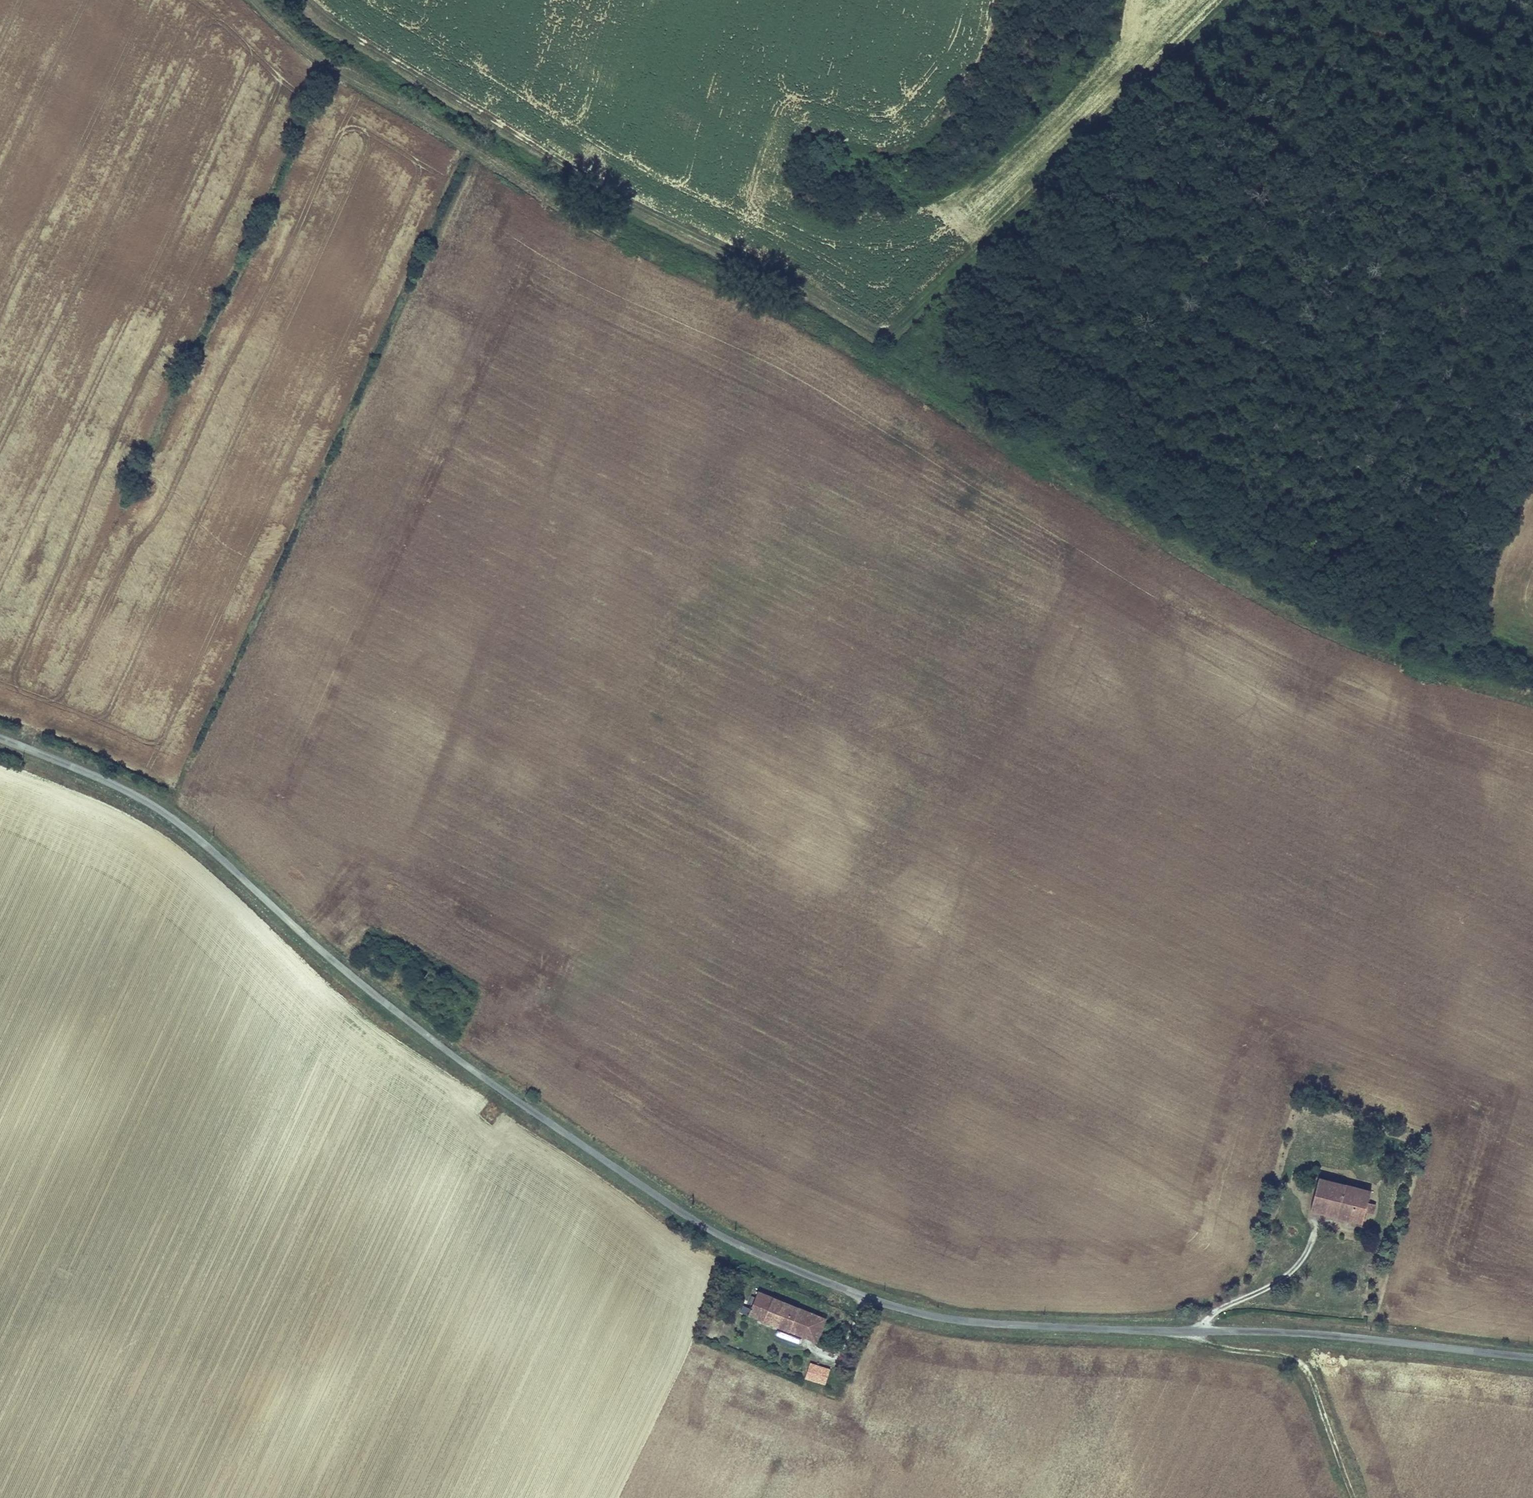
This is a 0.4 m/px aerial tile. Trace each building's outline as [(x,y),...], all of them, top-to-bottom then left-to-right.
[(1375,1217),(1379,1201),(1367,1199),(1369,1189),(1317,1177),(1310,1208),(1362,1220),(1364,1214),(1375,1217)] [(817,1313),(760,1291),(752,1313),(808,1335),(817,1313)] [(828,1318),(817,1313),(808,1335),(819,1340),(828,1318)] [(832,1370),(813,1363),(807,1376),(827,1384),(832,1370)]
